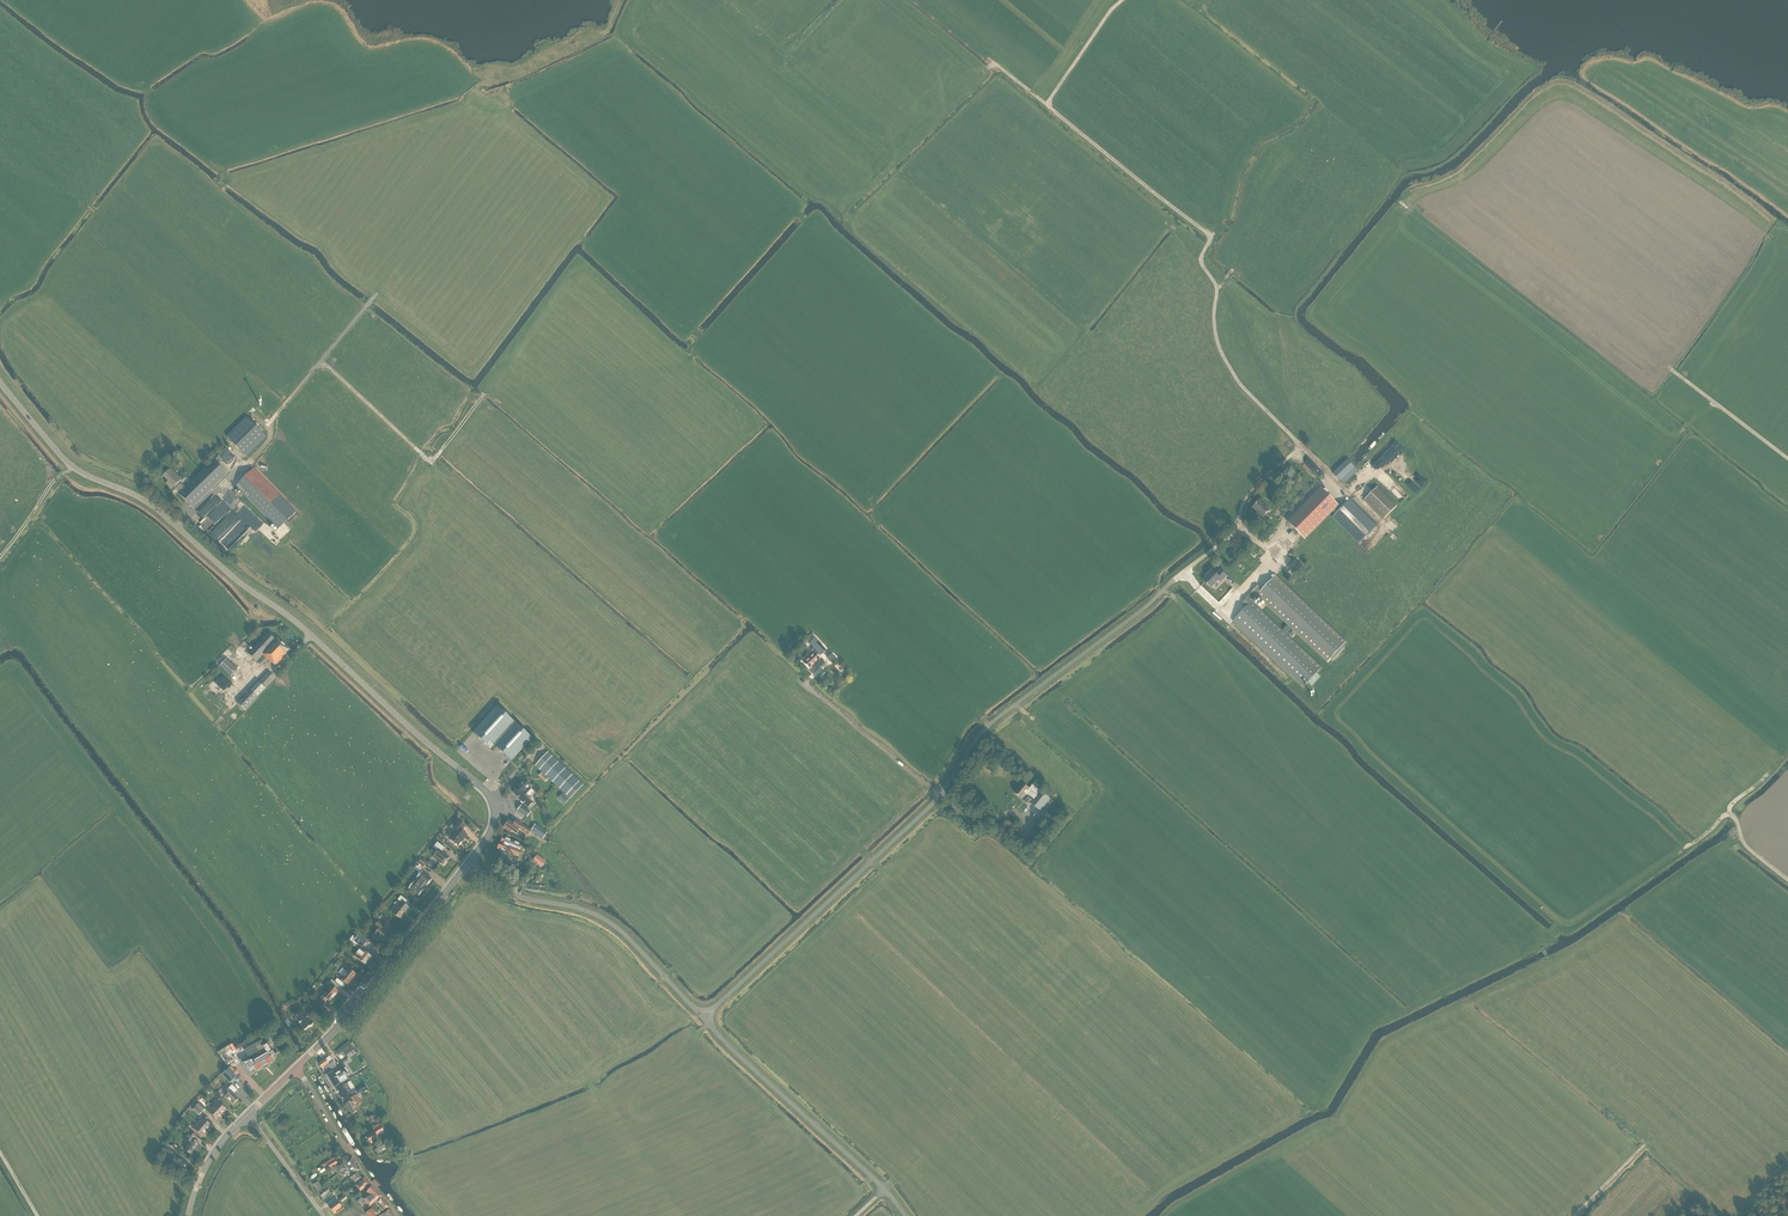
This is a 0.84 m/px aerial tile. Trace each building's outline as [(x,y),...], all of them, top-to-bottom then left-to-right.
[(266,436),(247,418),(227,437),(246,456),(266,436)] [(192,508),(243,458),(230,444),(185,487),(180,481),(181,480),(171,469),(163,476),(169,481),(166,484),(172,489),(174,487),(180,493),(179,494),(192,508)] [(1388,444),(1379,452),(1384,458),(1393,450),(1388,444)] [(1345,476),(1354,467),(1347,460),(1333,473),(1340,481),(1342,479),(1344,481),(1347,478),(1345,476)] [(1309,472),(1305,476),(1310,483),(1319,476),(1311,464),(1306,467),(1309,472)] [(236,486),(247,497),(265,517),(283,499),(254,469),(236,486)] [(1421,476),(1416,481),(1421,487),(1427,482),(1421,476)] [(1416,493),(1421,488),(1414,481),(1409,486),(1416,493)] [(1311,491),(1304,482),(1297,487),(1304,496),(1311,491)] [(1400,500),(1405,494),(1395,484),(1389,489),(1400,500)] [(1364,500),(1384,519),(1397,506),(1378,487),(1364,500)] [(1377,526),(1350,499),(1340,508),(1320,488),(1286,522),(1303,539),(1332,510),(1335,514),(1332,517),(1359,544),(1377,526)] [(1267,513),(1270,510),(1260,500),(1253,507),(1263,517),(1268,522),(1272,518),(1267,513)] [(208,511),(213,506),(209,502),(204,508),(208,511)] [(1279,518),(1284,514),(1279,509),(1275,513),(1279,518)] [(250,530),(249,528),(239,538),(245,544),(261,528),(262,529),(266,525),(260,520),(250,530)] [(219,530),(213,535),(218,541),(230,531),(225,525),(219,530)] [(1216,574),(1212,570),(1208,574),(1209,575),(1203,581),(1211,588),(1220,578),(1222,581),(1227,576),(1220,570),(1216,574)] [(1343,646),(1346,642),(1276,575),(1262,589),(1258,586),(1242,603),(1246,607),(1233,621),(1303,687),(1308,682),(1312,686),(1320,677),(1317,673),(1321,668),(1250,601),(1256,595),(1327,662),(1331,658),(1333,660),(1344,648),(1343,646)] [(287,654),(290,650),(277,637),(276,638),(269,632),(248,654),(260,664),(265,658),(271,663),(271,662),(275,666),(286,655),(285,655),(286,654),(287,654)] [(830,651),(824,645),(820,650),(826,656),(830,651)] [(804,664),(809,669),(820,658),(813,650),(801,661),(804,664)] [(836,658),(831,653),(827,657),(832,662),(836,658)] [(231,677),(238,670),(226,659),(220,666),(231,677)] [(257,697),(275,678),(268,672),(254,688),(251,691),(257,697)] [(222,674),(216,681),(236,699),(241,693),(235,688),(236,687),(222,674)] [(222,698),(227,703),(230,700),(224,694),(225,692),(220,687),(214,694),(220,699),(222,698)] [(245,709),(253,700),(248,695),(240,704),(245,709)] [(532,738),(497,706),(473,732),(490,748),(493,745),(511,761),(532,738)] [(472,734),(470,736),(481,745),(483,742),(472,734)] [(570,799),(583,785),(548,752),(535,766),(561,790),(555,796),(529,772),(524,777),(555,806),(560,800),(557,798),(563,792),(570,799)] [(530,785),(525,780),(518,787),(512,792),(521,801),(521,802),(522,804),(523,803),(528,808),(534,802),(529,796),(534,792),(530,787),(524,793),(523,792),(528,787),(530,785)] [(1029,789),(1023,784),(1015,793),(1022,799),(1026,793),(1029,795),(1032,792),(1036,795),(1030,803),(1040,811),(1050,799),(1033,785),(1029,789)] [(531,812),(521,805),(517,810),(527,817),(531,812)] [(526,827),(531,820),(516,810),(511,816),(516,820),(526,827)] [(513,824),(509,820),(504,827),(511,833),(512,831),(516,834),(520,830),(528,836),(531,831),(526,827),(516,820),(513,824)] [(449,839),(458,846),(463,839),(464,840),(467,835),(461,831),(465,826),(458,821),(454,827),(457,830),(449,839)] [(535,824),(531,830),(543,839),(547,833),(535,824)] [(500,842),(498,849),(502,851),(501,853),(506,856),(507,853),(508,853),(518,857),(519,857),(517,860),(522,862),(525,855),(520,853),(523,847),(513,842),(513,841),(503,837),(501,842),(500,842)] [(438,851),(433,857),(443,865),(449,857),(442,852),(445,848),(437,842),(433,847),(438,851)] [(542,867),(546,861),(537,855),(533,860),(542,867)] [(417,867),(422,872),(417,878),(419,880),(416,883),(414,882),(409,888),(418,896),(424,889),(423,889),(425,885),(427,886),(432,879),(426,875),(430,869),(425,865),(428,862),(424,859),(422,861),(420,859),(416,866),(417,867)] [(407,913),(410,909),(404,904),(407,901),(401,896),(398,900),(401,902),(393,912),(400,919),(406,912),(407,913)] [(390,920),(382,914),(379,919),(386,925),(390,920)] [(383,942),(389,934),(382,928),(385,926),(379,921),(375,926),(379,929),(374,935),(383,942)] [(360,946),(363,943),(356,938),(354,941),(360,946)] [(371,957),(365,952),(360,948),(356,954),(356,955),(360,958),(359,960),(361,962),(362,962),(365,965),(371,957)] [(342,968),(340,971),(353,980),(357,975),(349,968),(346,971),(342,968)] [(353,980),(340,971),(339,973),(342,976),(340,979),(348,986),(353,980)] [(345,984),(337,978),(335,981),(343,987),(345,984)] [(339,986),(332,979),(329,982),(337,988),(339,986)] [(322,987),(335,997),(339,992),(331,985),(328,988),(324,985),(322,987)] [(335,997),(322,987),(321,989),(322,990),(319,993),(322,996),(321,997),(320,996),(317,1000),(324,1006),(327,1002),(326,1001),(327,1000),(330,1002),(335,997)] [(305,1031),(313,1025),(302,1009),(294,1015),(305,1031)] [(236,1050),(259,1037),(258,1034),(235,1047),(236,1050)] [(262,1040),(244,1050),(248,1057),(240,1060),(244,1068),(249,1074),(250,1074),(249,1073),(255,1068),(256,1070),(273,1061),(271,1056),(274,1055),(268,1043),(264,1045),(262,1040)] [(350,1052),(354,1049),(349,1042),(340,1048),(343,1052),(348,1049),(350,1052)] [(328,1071),(336,1065),(334,1062),(333,1062),(329,1057),(319,1064),(322,1069),(325,1066),(326,1067),(328,1071)] [(333,1071),(327,1075),(335,1087),(341,1083),(339,1080),(348,1075),(344,1067),(335,1073),(333,1071)] [(231,1075),(226,1070),(222,1074),(227,1080),(231,1075)] [(229,1093),(226,1095),(225,1096),(233,1104),(239,1099),(234,1093),(237,1090),(232,1085),(226,1090),(229,1093)] [(349,1091),(350,1091),(346,1085),(343,1087),(342,1086),(336,1089),(344,1101),(350,1098),(349,1096),(352,1095),(349,1091)] [(364,1085),(355,1090),(357,1094),(366,1088),(364,1085)] [(356,1095),(355,1095),(353,1097),(347,1101),(348,1101),(349,1103),(346,1104),(352,1114),(358,1110),(354,1104),(356,1102),(358,1105),(362,1103),(356,1095)] [(216,1104),(213,1107),(222,1115),(227,1110),(217,1100),(214,1102),(216,1104)] [(205,1108),(199,1102),(196,1106),(202,1111),(205,1108)] [(202,1112),(196,1106),(193,1110),(199,1115),(202,1112)] [(217,1121),(222,1115),(213,1107),(210,1110),(209,1108),(207,1110),(217,1121)] [(198,1123),(208,1131),(212,1126),(201,1116),(199,1119),(201,1120),(198,1123)] [(191,1125),(184,1120),(181,1123),(188,1129),(191,1125)] [(208,1131),(198,1123),(196,1126),(194,1125),(192,1127),(203,1137),(208,1131)] [(373,1132),(366,1136),(370,1143),(378,1138),(377,1135),(383,1131),(379,1124),(371,1129),(373,1132)] [(189,1132),(187,1136),(185,1139),(189,1141),(184,1149),(192,1155),(199,1143),(194,1140),(196,1137),(189,1132)] [(376,1153),(385,1148),(383,1143),(373,1149),(376,1153)] [(167,1144),(166,1146),(164,1150),(173,1155),(174,1151),(176,1151),(178,1147),(174,1145),(173,1146),(172,1145),(171,1146),(169,1145),(167,1144)] [(184,1169),(187,1164),(183,1162),(184,1160),(174,1156),(170,1164),(179,1169),(180,1167),(184,1169)] [(337,1163),(335,1160),(334,1157),(323,1164),(325,1166),(328,1164),(330,1168),(337,1163)] [(343,1170),(355,1164),(352,1158),(343,1162),(335,1166),(339,1173),(343,1170)] [(355,1164),(343,1170),(345,1173),(348,1171),(350,1175),(358,1170),(355,1164)] [(355,1183),(361,1178),(356,1172),(351,1177),(346,1181),(350,1187),(355,1183)] [(360,1191),(369,1184),(364,1177),(355,1185),(360,1191)] [(321,1185),(318,1181),(313,1185),(319,1192),(323,1189),(320,1186),(321,1185)] [(381,1197),(372,1186),(366,1192),(368,1195),(363,1199),(370,1206),(381,1197)] [(330,1191),(327,1188),(320,1194),(322,1197),(324,1199),(331,1193),(330,1192),(330,1191)] [(331,1204),(337,1199),(334,1195),(328,1199),(331,1204)] [(381,1197),(377,1200),(378,1202),(376,1204),(382,1211),(384,1209),(385,1210),(389,1206),(381,1197)] [(342,1207),(337,1201),(329,1208),(334,1213),(342,1207)]
